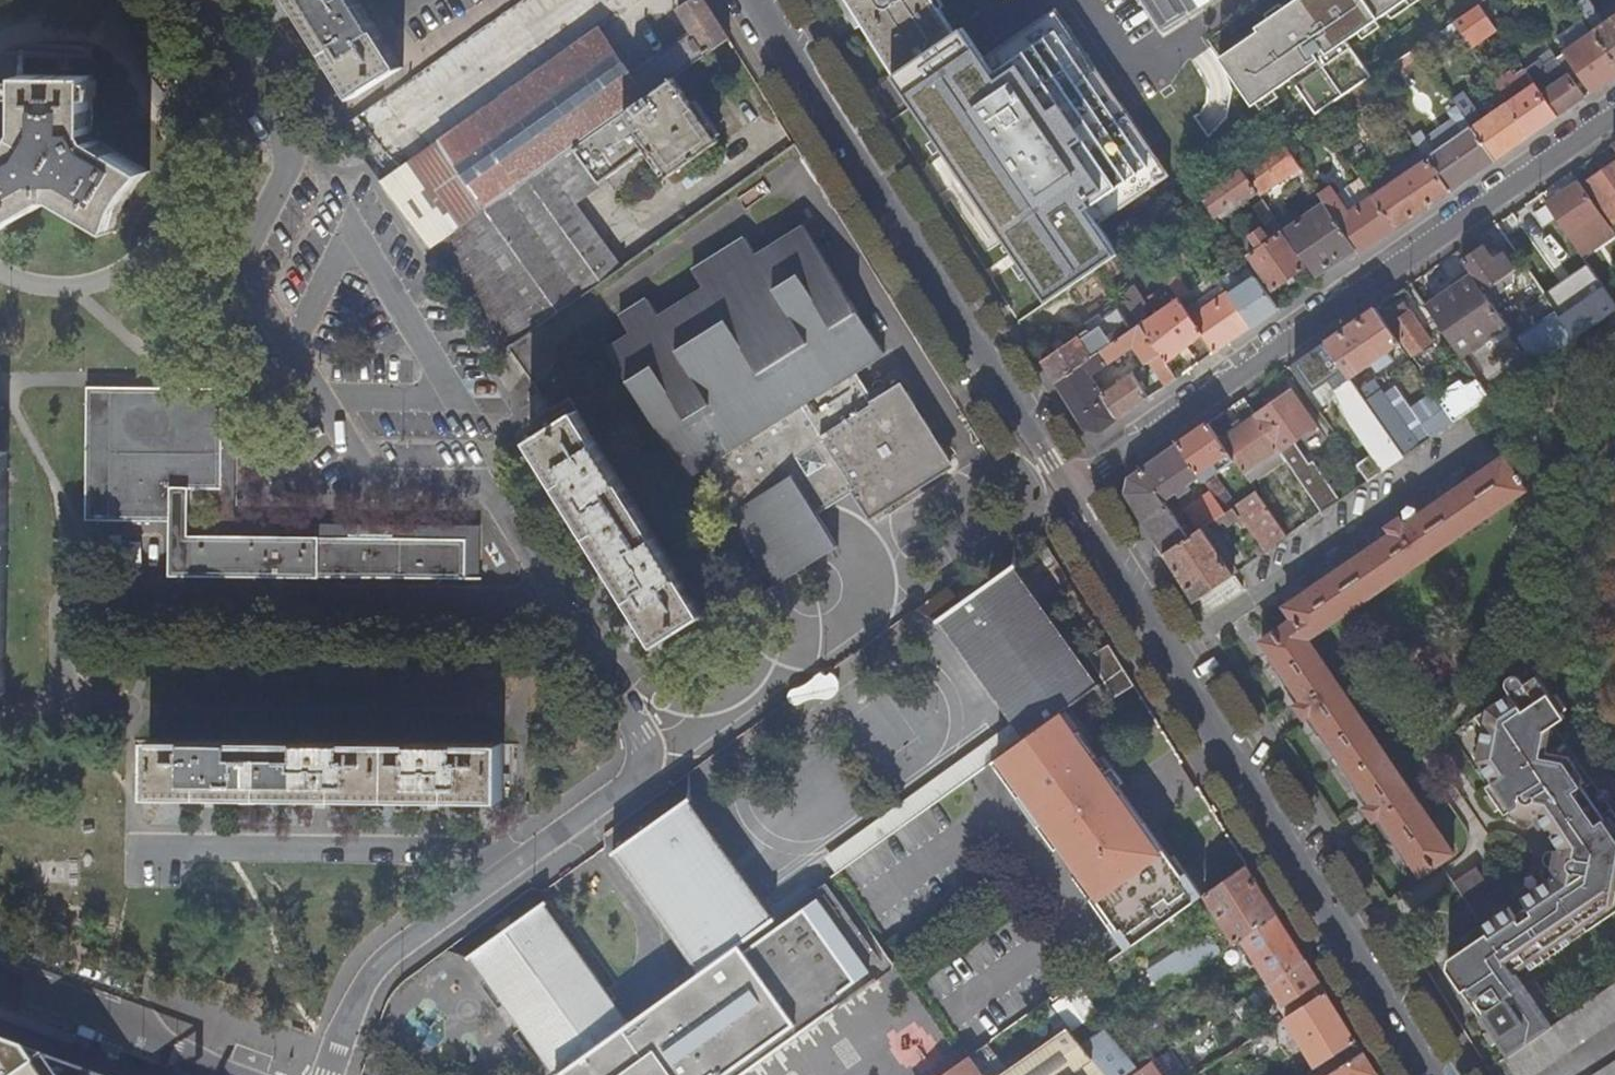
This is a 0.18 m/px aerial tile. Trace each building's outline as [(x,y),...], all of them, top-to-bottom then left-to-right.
[(307,20),(313,16),(302,0),(295,0),(307,20)] [(340,73),(346,70),(361,94),(404,68),(362,0),(302,0),(313,16),(307,20),(340,73)] [(441,138),(489,208),(675,77),(730,39),(706,0),(692,0),(678,9),(693,33),(633,74),(599,26),(441,138)] [(898,75),(956,36),(934,0),(851,0),(898,75)] [(1139,0),(1100,0),(1113,20),(1140,2),(1139,0)] [(1212,0),(1142,0),(1162,31),(1212,0)] [(1230,59),(1259,101),(1400,0),(1313,0),(1230,59)] [(1479,4),(1454,21),(1472,49),(1481,41),(1483,36),(1496,28),(1479,4)] [(1588,18),(1597,14),(1592,6),(1582,11),(1588,18)] [(651,18),(669,46),(687,34),(669,7),(651,18)] [(1050,298),(1051,299),(1104,263),(1119,253),(1097,223),(1245,122),(1199,54),(1179,68),(1179,72),(1170,86),(1151,92),(1147,90),(1123,106),(1055,9),(983,58),(964,29),(956,36),(898,75),(1038,280),(1050,298)] [(1605,25),(1597,14),(1588,18),(1596,31),(1614,59),(1614,18),(1605,25)] [(638,66),(667,44),(653,26),(636,38),(644,50),(632,59),(638,66)] [(1565,52),(1575,67),(1593,92),(1614,77),(1614,59),(1596,31),(1565,52)] [(1418,46),(1372,77),(1379,86),(1424,56),(1418,46)] [(1565,52),(1557,57),(1567,72),(1575,67),(1565,52)] [(1557,57),(1530,76),(1535,85),(1558,117),(1585,98),(1567,72),(1557,57)] [(1179,72),(1179,68),(1147,90),(1151,92),(1170,86),(1179,72)] [(346,70),(340,73),(356,98),(361,94),(346,70)] [(1491,77),(1499,89),(1504,85),(1496,73),(1491,77)] [(22,76),(21,122),(21,133),(16,140),(0,150),(0,226),(2,229),(0,230),(0,232),(51,202),(62,202),(109,231),(113,233),(114,232),(110,229),(143,173),(148,174),(148,172),(96,142),(93,138),(91,134),(93,77),(22,76)] [(489,208),(432,248),(492,327),(508,345),(621,266),(577,203),(643,157),(654,170),(663,164),(672,178),(722,142),(675,77),(489,208)] [(1372,77),(1343,98),(1347,104),(1371,88),(1386,109),(1392,105),(1379,86),(1372,77)] [(1535,85),(1509,103),(1531,135),(1558,117),(1535,85)] [(1464,92),(1453,99),(1459,108),(1494,160),(1531,135),(1509,103),(1502,92),(1495,96),(1502,108),(1483,121),(1464,92)] [(1308,109),(1313,118),(1318,114),(1322,112),(1317,103),(1308,109)] [(1322,112),(1318,114),(1327,127),(1337,120),(1329,107),(1322,112)] [(1423,132),(1415,138),(1428,159),(1451,191),(1494,160),(1459,108),(1452,113),(1456,119),(1427,140),(1423,132)] [(441,138),(380,181),(416,228),(432,248),(489,208),(441,138)] [(1243,168),(1257,187),(1262,195),(1302,167),(1283,139),(1243,168)] [(1374,197),(1396,229),(1451,191),(1428,159),(1374,197)] [(1586,183),(1614,223),(1614,222),(1614,162),(1586,183)] [(1203,196),(1216,215),(1257,187),(1243,168),(1203,196)] [(1337,195),(1338,196),(1350,213),(1374,197),(1362,178),(1337,195)] [(1319,193),(1311,181),(1305,185),(1314,199),(1320,194),(1319,193)] [(1579,184),(1548,205),(1583,255),(1614,233),(1579,184)] [(1320,194),(1326,204),(1338,196),(1337,195),(1331,185),(1319,193),(1320,194)] [(1338,196),(1326,204),(1339,221),(1350,213),(1338,196)] [(1357,248),(1360,254),(1396,229),(1374,197),(1350,213),(1339,221),(1357,248)] [(1279,220),(1265,198),(1255,205),(1270,226),(1279,220)] [(1286,231),(1317,276),(1357,248),(1339,221),(1326,204),(1303,220),(1300,215),(1294,219),(1297,223),(1286,231)] [(1140,239),(1146,248),(1183,223),(1176,214),(1140,239)] [(720,455),(856,370),(884,352),(804,225),(757,255),(745,236),(693,269),(704,288),(659,317),(647,298),(620,316),(631,335),(608,349),(629,383),(664,366),(720,455)] [(1578,253),(1560,225),(1548,233),(1567,261),(1578,253)] [(1307,269),(1282,233),(1271,240),(1263,227),(1252,234),(1261,247),(1251,254),(1276,290),(1307,269)] [(1484,246),(1463,260),(1485,291),(1514,271),(1502,255),(1494,261),(1484,246)] [(1460,261),(1470,275),(1482,293),(1485,291),(1463,260),(1460,261)] [(1176,294),(1179,299),(1189,292),(1171,265),(1161,271),(1176,294)] [(1232,296),(1253,327),(1279,310),(1250,266),(1245,269),(1252,281),(1232,296)] [(1470,275),(1425,307),(1461,359),(1506,327),(1482,293),(1470,275)] [(1006,301),(1018,320),(1050,298),(1038,280),(1006,301)] [(1126,300),(1141,323),(1167,363),(1203,334),(1191,316),(1179,299),(1176,294),(1171,297),(1174,302),(1150,319),(1143,308),(1147,305),(1135,285),(1122,293),(1126,300)] [(1560,319),(1574,339),(1614,311),(1614,303),(1612,298),(1605,288),(1560,319)] [(1191,316),(1203,334),(1215,353),(1253,327),(1232,296),(1228,291),(1191,316)] [(1044,361),(1057,382),(1141,323),(1126,300),(1078,332),(1080,336),(1044,361)] [(1431,342),(1403,302),(1385,315),(1413,355),(1431,342)] [(1325,343),(1350,379),(1372,363),(1378,372),(1394,360),(1389,352),(1399,345),(1374,309),(1325,343)] [(1560,319),(1556,313),(1518,338),(1536,365),(1574,339),(1560,319)] [(1141,323),(1057,382),(1086,428),(1100,431),(1150,398),(1140,384),(1144,381),(1138,371),(1105,394),(1094,376),(1135,346),(1146,365),(1151,362),(1166,387),(1179,379),(1167,363),(1141,323)] [(1325,343),(1295,364),(1316,396),(1322,392),(1318,386),(1338,374),(1344,382),(1350,379),(1325,343)] [(775,586),(795,573),(720,455),(664,366),(629,383),(687,477),(705,466),(733,512),(730,514),(775,586)] [(856,370),(720,455),(795,573),(838,546),(817,513),(852,490),(871,519),(945,471),(955,465),(903,381),(874,399),(856,370)] [(1374,380),(1358,391),(1393,442),(1409,430),(1374,380)] [(1357,466),(1368,481),(1403,457),(1393,442),(1358,391),(1356,389),(1343,397),(1353,411),(1348,415),(1375,454),(1357,466)] [(86,522),(171,523),(186,523),(188,524),(189,491),(221,491),(222,390),(88,390),(86,522)] [(1293,390),(1256,416),(1287,461),(1322,513),(1340,501),(1313,461),(1309,464),(1295,442),(1317,427),(1293,390)] [(1446,405),(1457,420),(1470,411),(1459,396),(1446,405)] [(1245,423),(1221,441),(1235,461),(1243,473),(1244,473),(1252,484),(1287,461),(1256,416),(1245,399),(1233,407),(1245,423)] [(578,409),(551,426),(536,435),(563,480),(557,484),(564,495),(581,523),(588,518),(622,576),(616,580),(624,593),(640,618),(647,614),(663,640),(705,614),(578,409)] [(1453,423),(1445,411),(1422,426),(1431,439),(1453,423)] [(1409,430),(1393,442),(1403,457),(1431,439),(1422,426),(1420,423),(1409,430)] [(1209,424),(1178,445),(1200,475),(1204,481),(1235,461),(1221,441),(1209,424)] [(563,480),(536,435),(529,439),(557,484),(563,480)] [(1200,475),(1178,445),(1130,479),(1127,495),(1165,555),(1193,535),(1190,530),(1186,533),(1164,501),(1176,493),(1178,497),(1190,489),(1187,484),(1200,475)] [(1423,875),(1456,853),(1309,639),(1546,476),(1525,447),(1506,460),(1505,457),(1405,525),(1401,518),(1388,527),(1393,534),(1286,607),(1295,618),(1262,641),(1304,701),(1297,705),(1306,718),(1312,713),(1373,803),(1367,808),(1376,821),(1382,816),(1423,875)] [(1216,478),(1207,485),(1212,492),(1225,512),(1235,505),(1216,478)] [(1250,522),(1268,550),(1288,537),(1256,491),(1235,505),(1225,512),(1213,521),(1220,531),(1238,519),(1244,527),(1250,522)] [(1187,510),(1200,530),(1203,528),(1213,521),(1225,512),(1212,492),(1187,510)] [(588,518),(581,523),(616,580),(622,576),(588,518)] [(170,538),(188,538),(188,524),(186,523),(171,523),(170,538)] [(1193,535),(1165,555),(1194,602),(1197,600),(1234,574),(1203,528),(1200,530),(1193,535)] [(188,538),(170,538),(169,575),(467,578),(467,539),(221,539),(188,538)] [(1024,740),(1059,715),(1101,686),(1100,684),(1097,685),(1014,569),(1016,568),(1015,565),(938,620),(939,622),(943,621),(1014,722),(1024,737),(1022,739),(1024,740)] [(1234,574),(1197,600),(1205,613),(1243,587),(1234,574)] [(925,601),(934,615),(959,601),(951,586),(925,601)] [(657,644),(663,640),(647,614),(640,618),(657,644)] [(1125,672),(1109,646),(1090,658),(1106,685),(1125,672)] [(1506,668),(1510,660),(1505,658),(1502,660),(1498,664),(1498,668),(1499,673),(1506,668)] [(1552,1026),(1517,974),(1530,965),(1534,970),(1574,942),(1571,937),(1614,907),(1614,814),(1612,809),(1604,815),(1586,790),(1595,784),(1555,725),(1567,717),(1564,713),(1553,697),(1539,675),(1527,683),(1512,662),(1510,660),(1506,668),(1499,673),(1513,693),(1478,717),(1486,728),(1482,750),(1476,755),(1495,782),(1489,787),(1493,793),(1504,807),(1509,814),(1515,810),(1518,816),(1517,818),(1534,822),(1534,819),(1541,815),(1550,829),(1553,827),(1557,834),(1555,836),(1564,848),(1559,852),(1555,851),(1552,867),(1554,868),(1559,875),(1525,898),(1520,890),(1516,888),(1515,897),(1508,901),(1511,908),(1484,926),(1489,934),(1452,959),(1450,969),(1468,996),(1474,992),(1479,1001),(1481,1001),(1485,1008),(1491,1009),(1482,1015),(1510,1056),(1552,1026)] [(1125,672),(1106,685),(1113,697),(1133,685),(1125,672)] [(1553,697),(1564,713),(1568,710),(1558,693),(1553,697)] [(1077,869),(1131,945),(1169,918),(1190,904),(1199,899),(1080,731),(1074,734),(1061,717),(994,765),(1053,850),(1061,845),(1077,869)] [(842,868),(1024,740),(1022,739),(1024,737),(1014,722),(828,854),(835,864),(838,868),(841,867),(842,868)] [(503,744),(149,739),(149,771),(148,790),(202,790),(202,797),(226,798),(249,797),(249,791),(313,792),(314,799),(337,799),(361,800),(361,792),(411,793),(411,800),(443,801),(474,800),(474,794),(503,793),(503,744)] [(472,958),(554,1073),(552,1074),(731,1074),(894,968),(830,880),(781,915),(681,790),(609,844),(690,965),(623,1011),(544,906),(546,905),(545,902),(501,933),(472,954),(468,957),(470,959),(472,958)] [(361,800),(411,800),(411,793),(361,792),(361,800)] [(1504,807),(1493,793),(1489,797),(1499,812),(1504,807)] [(1534,822),(1517,818),(1518,824),(1521,827),(1525,828),(1529,828),(1533,825),(1534,822)] [(1190,870),(1206,894),(1246,866),(1232,842),(1190,870)] [(1552,867),(1555,851),(1551,851),(1546,854),(1544,859),(1546,864),(1548,866),(1552,867)] [(1206,894),(1235,940),(1239,938),(1277,914),(1246,866),(1206,894)] [(1070,873),(1124,949),(1131,945),(1077,869),(1070,873)] [(1515,897),(1516,888),(1512,888),(1507,892),(1505,897),(1508,901),(1515,897)] [(1199,917),(1190,904),(1169,918),(1178,932),(1199,917)] [(1277,914),(1239,938),(1250,953),(1256,963),(1269,983),(1305,960),(1277,914)] [(462,940),(472,954),(501,933),(496,926),(474,942),(469,935),(462,940)] [(1147,973),(1159,992),(1220,951),(1208,931),(1147,973)] [(1256,963),(1250,953),(1245,956),(1252,966),(1256,963)] [(1319,982),(1305,960),(1269,983),(1284,1005),(1319,982)] [(1325,992),(1319,982),(1284,1005),(1289,1015),(1325,992)] [(1066,1027),(1081,1044),(1103,1029),(1073,984),(1046,1003),(1066,1027)] [(1508,1059),(1518,1074),(1614,1074),(1614,986),(1508,1059)] [(1257,991),(1235,1006),(1243,1018),(1264,1002),(1257,991)] [(1362,1051),(1325,992),(1289,1015),(1285,1018),(1315,1067),(1318,1065),(1323,1074),(1326,1074),(1362,1051)] [(1468,996),(1482,1015),(1491,1009),(1485,1008),(1481,1001),(1479,1001),(1474,992),(1468,996)] [(1094,1059),(1081,1044),(1066,1027),(1005,1069),(997,1074),(1071,1074),(1094,1059)] [(1268,1029),(1243,1045),(1249,1056),(1274,1039),(1268,1029)] [(45,1059),(0,1040),(0,1074),(22,1074),(45,1059)] [(1005,1069),(985,1041),(967,1055),(981,1074),(997,1074),(1005,1069)] [(1377,1074),(1362,1051),(1326,1074),(1375,1074),(1377,1074)] [(967,1055),(962,1058),(938,1074),(981,1074),(967,1055)] [(45,1059),(22,1074),(91,1074),(45,1059)] [(1094,1059),(1071,1074),(1108,1074),(1094,1059)] [(1151,1063),(1133,1074),(1159,1074),(1151,1063)]
